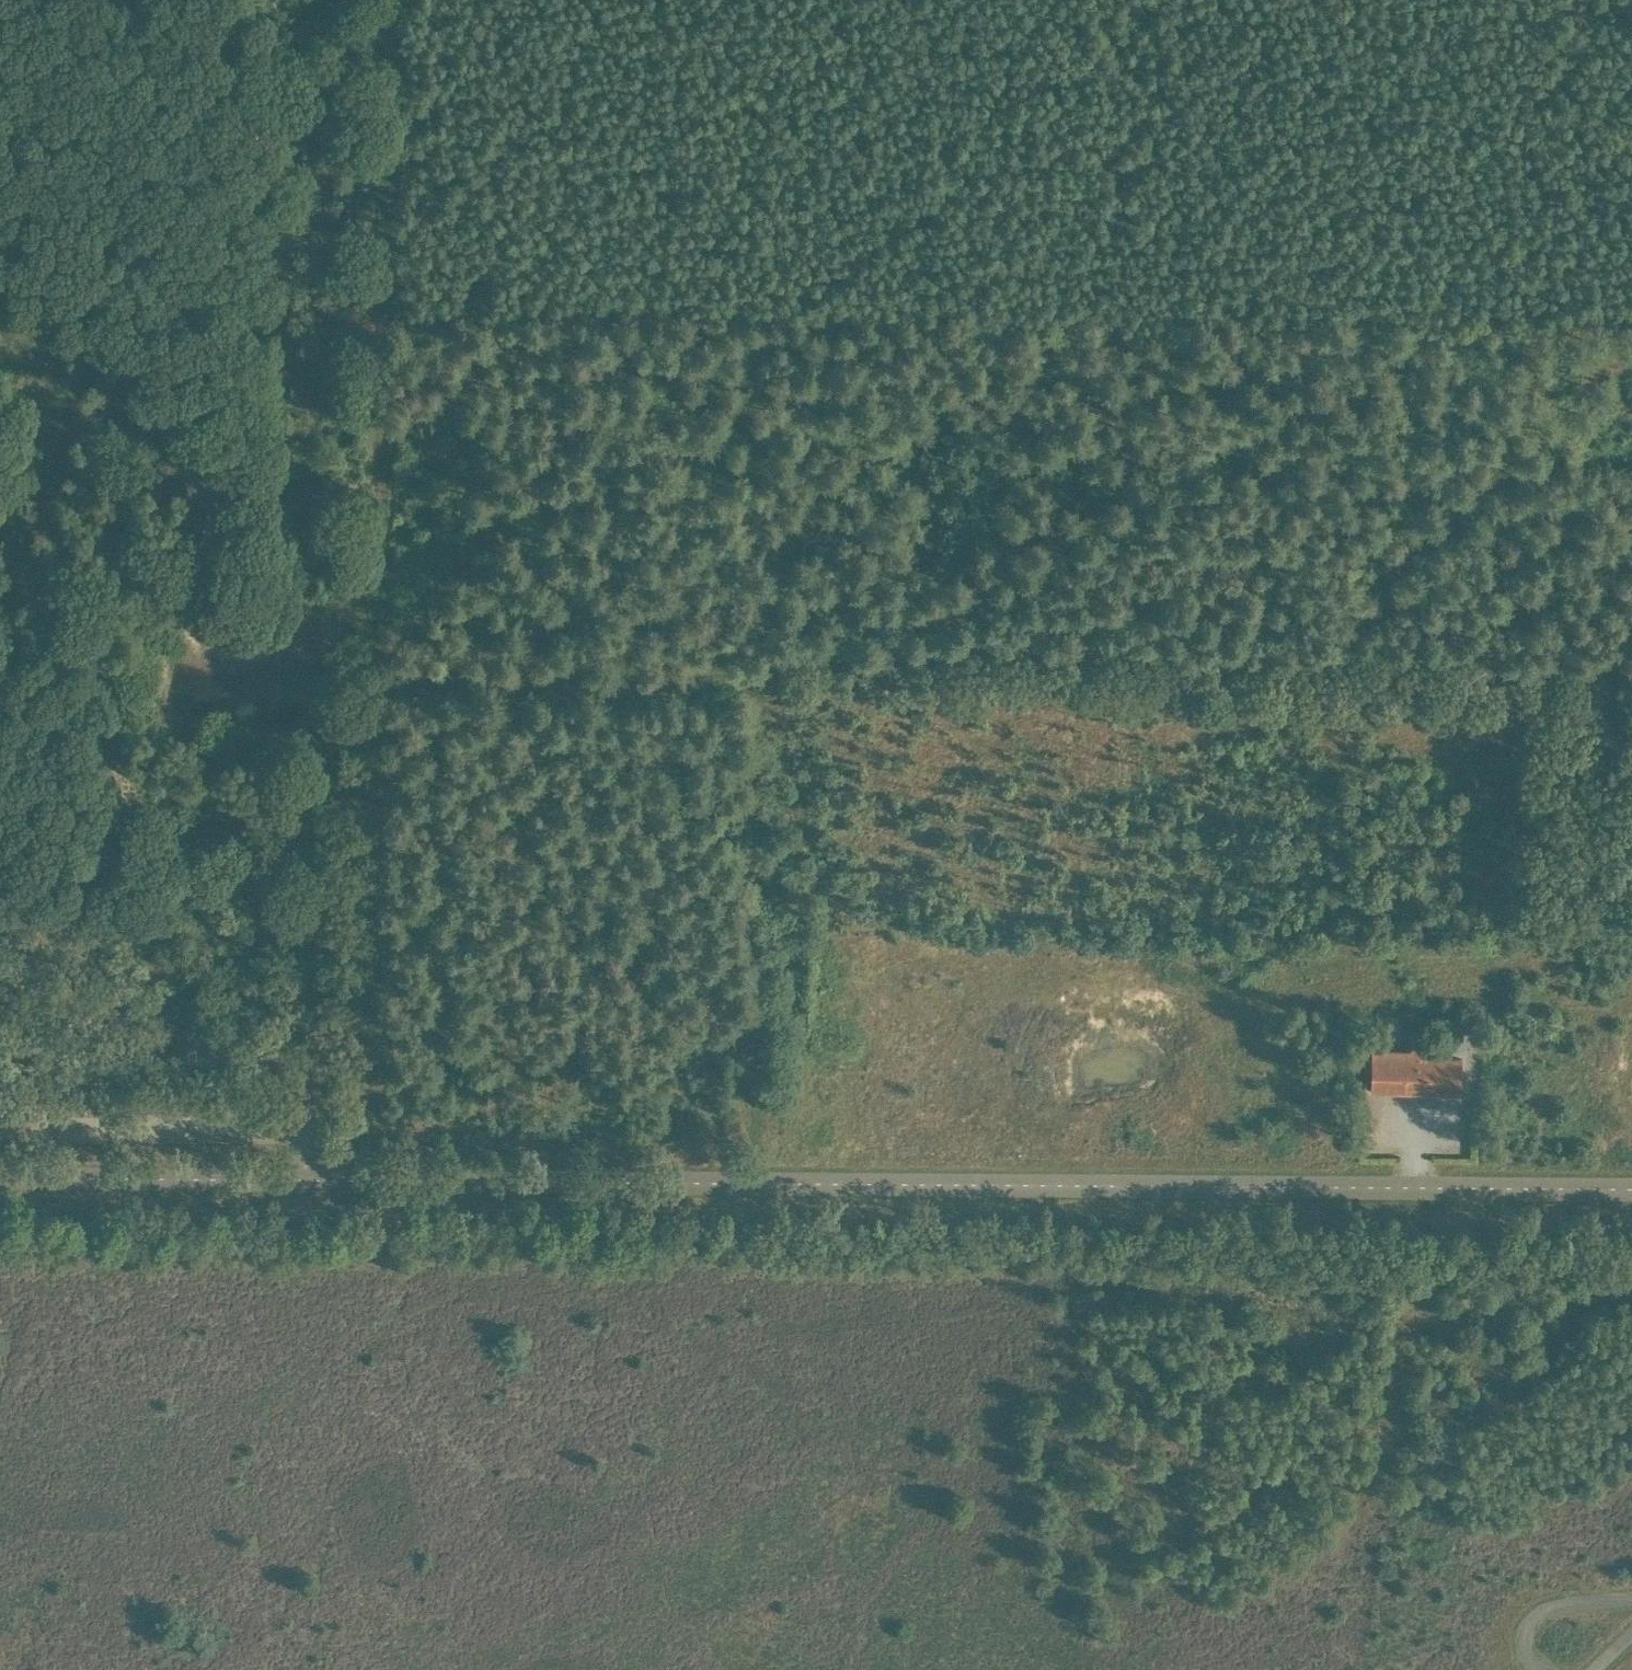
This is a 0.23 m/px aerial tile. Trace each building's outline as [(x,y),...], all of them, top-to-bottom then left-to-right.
[(1372,1049),(1371,1089),(1461,1092),(1462,1057),(1426,1056),(1426,1043),(1411,1042),(1410,1050),(1372,1049)]
